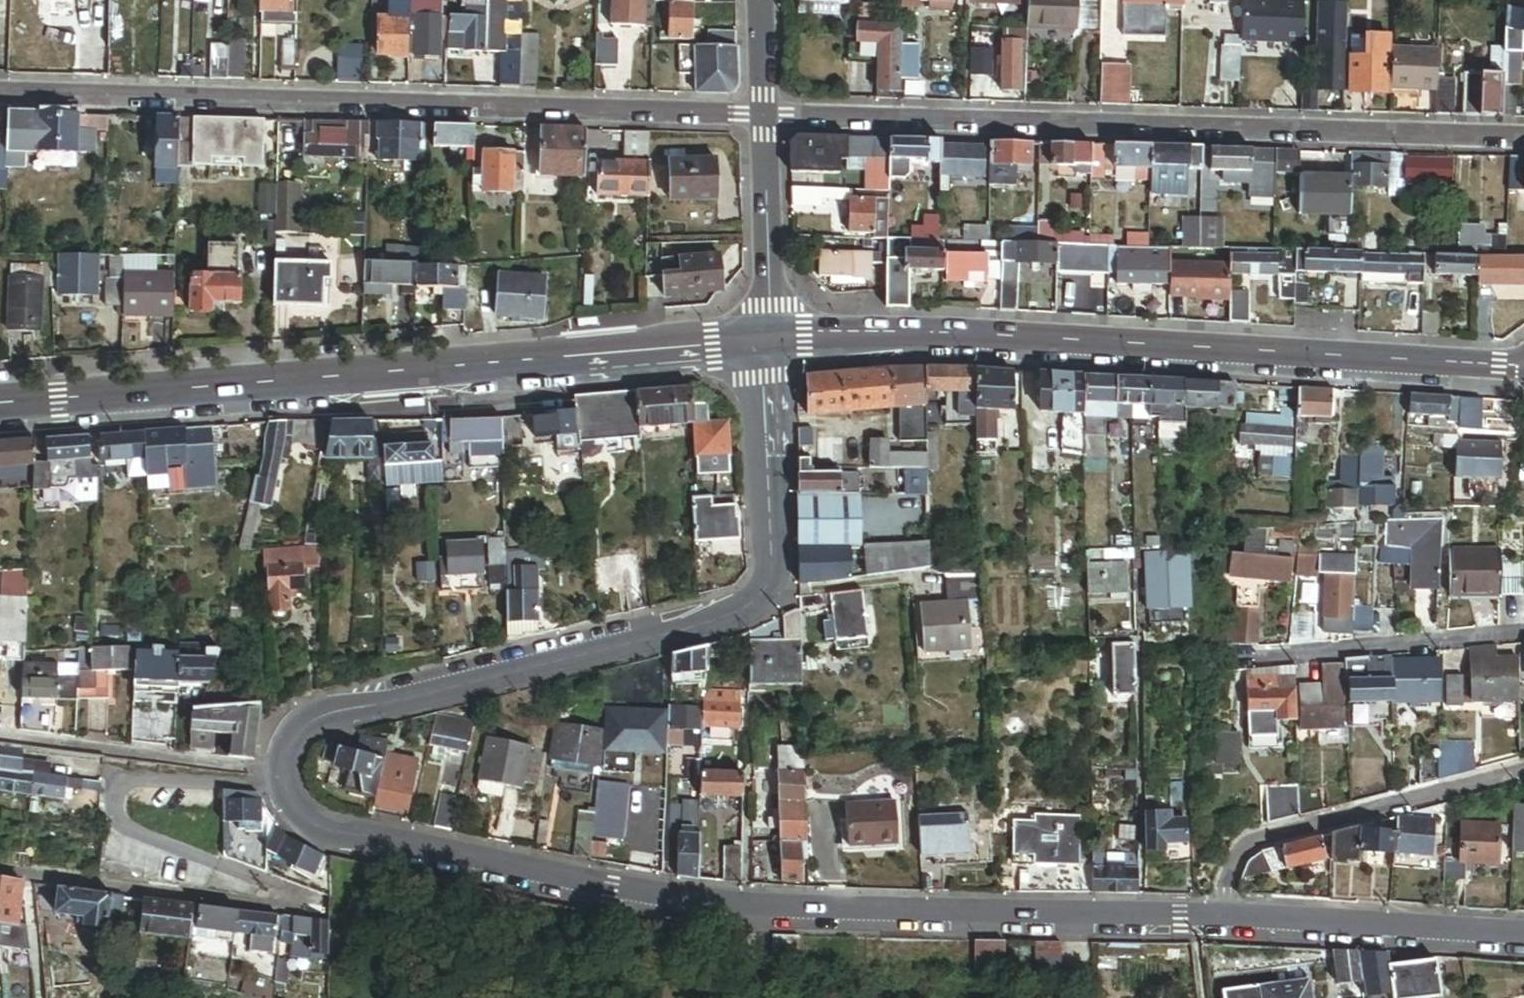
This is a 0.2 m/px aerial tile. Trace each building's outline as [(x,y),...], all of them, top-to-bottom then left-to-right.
[(125,13),(126,0),(109,0),(109,13),(125,13)] [(159,24),(159,0),(148,0),(147,24),(159,24)] [(259,26),(295,27),(296,0),(260,0),(259,26)] [(498,91),(516,91),(518,0),(499,0),(499,4),(498,55),(498,91)] [(611,26),(643,28),(643,27),(645,0),(612,0),(611,26)] [(653,0),(645,0),(643,27),(651,28),(653,0)] [(1028,6),(1027,29),(1078,31),(1078,15),(1079,0),(1029,0),(1028,6)] [(1078,15),(1104,16),(1105,0),(1079,0),(1078,15)] [(1122,36),(1164,36),(1164,11),(1164,6),(1136,5),(1136,0),(1122,0),(1122,36)] [(1225,13),(1225,1),(1209,1),(1208,13),(1225,13)] [(1241,1),(1241,2),(1241,36),(1240,44),(1285,45),(1285,48),(1304,49),(1304,2),(1241,1)] [(951,3),(931,3),(931,10),(951,11),(951,3)] [(387,33),(407,34),(407,15),(408,8),(408,5),(387,4),(387,33)] [(463,9),(462,19),(485,20),(485,55),(498,55),(499,4),(483,4),(483,10),(463,9)] [(692,4),(670,4),(669,22),(669,30),(669,42),(691,42),(692,4)] [(1023,13),(1024,5),(1013,5),(1013,13),(1023,13)] [(1346,50),(1347,5),(1321,5),(1320,45),(1335,45),(1335,50),(1346,50)] [(1506,11),(1505,32),(1523,35),(1523,15),(1506,11)] [(109,13),(108,48),(126,48),(126,33),(127,13),(125,13),(109,13)] [(414,14),(414,15),(413,46),(422,46),(422,52),(438,53),(439,14),(414,14)] [(902,27),(902,15),(882,15),(882,27),(902,27)] [(1103,32),(1104,16),(1078,15),(1078,31),(1103,32)] [(462,19),(448,19),(447,35),(463,35),(463,54),(485,55),(485,20),(462,19)] [(901,45),(902,27),(882,27),(859,26),(859,43),(879,44),(901,45)] [(1027,41),(1027,31),(1004,31),(1004,41),(1027,41)] [(595,32),(593,68),(615,69),(616,33),(595,32)] [(706,48),(735,48),(735,33),(707,32),(706,48)] [(376,51),(407,52),(407,34),(387,33),(377,33),(376,51)] [(535,34),(520,34),(520,42),(534,42),(535,34)] [(463,35),(447,35),(447,54),(463,54),(463,35)] [(1240,44),(1241,36),(1225,36),(1225,45),(1222,45),(1220,80),(1240,80),(1240,44)] [(1393,37),(1366,36),(1366,48),(1368,48),(1368,53),(1387,53),(1387,60),(1392,60),(1392,48),(1393,37)] [(1025,92),(1027,41),(1004,41),(1002,91),(1025,92)] [(279,71),(294,72),(295,43),(281,42),(279,71)] [(520,42),(519,60),(534,60),(534,42),(520,42)] [(900,80),(901,45),(879,44),(877,98),(899,99),(900,80)] [(901,45),(900,80),(919,81),(920,46),(901,45)] [(225,81),(226,47),(219,47),(210,46),(209,81),(225,81)] [(244,47),(226,47),(225,81),(244,82),(244,47)] [(703,48),(681,47),(680,77),(697,77),(696,96),(702,96),(703,48)] [(1391,89),(1392,60),(1387,60),(1387,53),(1368,53),(1368,48),(1366,48),(1352,47),(1352,58),(1351,58),(1350,94),(1391,95),(1391,89)] [(706,48),(703,48),(702,96),(728,97),(730,97),(731,96),(732,96),(733,95),(734,95),(734,94),(735,93),(737,88),(736,48),(735,48),(706,48)] [(1438,80),(1439,50),(1392,48),(1392,60),(1391,89),(1438,90),(1438,80)] [(1310,90),(1310,113),(1345,113),(1346,50),(1335,50),(1334,76),(1324,75),(1324,91),(1310,90)] [(1523,51),(1505,51),(1505,52),(1504,70),(1503,90),(1516,91),(1521,91),(1523,51)] [(1504,70),(1505,52),(1491,52),(1490,70),(1496,70),(1504,70)] [(108,53),(107,78),(123,78),(124,53),(108,53)] [(519,60),(518,60),(517,91),(533,92),(534,60),(519,60)] [(181,69),(180,80),(192,80),(192,69),(181,69)] [(203,70),(192,69),(192,80),(202,81),(203,70)] [(1129,107),(1130,71),(1101,70),(1100,106),(1129,107)] [(1480,118),(1503,118),(1503,90),(1504,70),(1496,70),(1496,75),(1481,75),(1480,118)] [(1481,75),(1465,74),(1463,117),(1480,118),(1481,75)] [(1438,80),(1438,90),(1437,116),(1454,117),(1455,80),(1438,80)] [(1516,91),(1503,90),(1503,118),(1515,119),(1516,91)] [(24,116),(9,115),(8,143),(7,153),(22,154),(24,116)] [(38,116),(24,116),(22,154),(7,153),(7,169),(27,170),(28,154),(36,154),(36,153),(38,116)] [(59,117),(38,116),(36,153),(57,154),(59,117)] [(59,117),(57,154),(78,155),(79,118),(59,117)] [(108,119),(97,118),(97,124),(97,128),(108,129),(108,119)] [(178,121),(157,120),(155,171),(175,172),(176,172),(178,121)] [(193,121),(179,121),(178,148),(192,148),(193,121)] [(228,122),(193,121),(192,148),(210,149),(210,161),(227,161),(228,122)] [(263,123),(228,122),(227,161),(244,162),(244,150),(262,151),(263,123)] [(368,127),(319,125),(319,127),(318,139),(358,140),(368,140),(368,127)] [(319,127),(304,127),(304,138),(318,139),(319,127)] [(424,128),(379,127),(378,142),(419,143),(424,143),(424,128)] [(474,130),(434,129),(433,151),(473,152),(474,130)] [(585,133),(540,132),(539,179),(583,180),(585,133)] [(649,135),(623,135),(622,160),(648,160),(649,135)] [(789,144),(790,173),(839,174),(840,161),(846,161),(846,159),(847,138),(797,137),(789,144)] [(358,164),(358,140),(318,139),(304,138),(303,162),(323,163),(358,164)] [(847,138),(846,159),(864,159),(873,160),(874,139),(847,138)] [(889,140),(874,139),(873,160),(872,192),(888,192),(888,181),(889,140)] [(940,168),(940,147),(940,141),(889,140),(888,181),(905,182),(910,177),(911,166),(927,166),(927,168),(940,168)] [(419,143),(378,142),(378,163),(418,164),(419,143)] [(1032,144),(989,143),(989,166),(1007,167),(1015,167),(1026,167),(1031,168),(1032,144)] [(1051,145),(1039,145),(1039,166),(1050,166),(1051,145)] [(1090,180),(1091,146),(1051,145),(1050,166),(1050,174),(1076,174),(1076,183),(1090,183),(1090,180)] [(1104,147),(1091,146),(1090,180),(1102,180),(1103,169),(1104,147)] [(984,148),(940,147),(940,168),(940,177),(948,177),(983,177),(984,148)] [(1104,147),(1103,169),(1113,169),(1113,147),(1104,147)] [(1151,148),(1113,147),(1113,169),(1115,169),(1134,170),(1149,170),(1151,171),(1151,148)] [(210,149),(192,148),(178,148),(178,170),(191,171),(192,168),(209,169),(210,161),(210,149)] [(1201,172),(1201,150),(1151,148),(1151,171),(1150,190),(1187,191),(1188,172),(1201,172)] [(244,162),(244,170),(261,170),(262,151),(244,150),(244,162)] [(1251,151),(1211,150),(1211,172),(1224,172),(1250,173),(1251,151)] [(1276,152),(1251,151),(1250,173),(1250,186),(1249,201),(1274,201),(1275,175),(1276,152)] [(1298,152),(1276,152),(1275,175),(1298,176),(1298,152)] [(1388,155),(1351,154),(1351,166),(1388,167),(1388,155)] [(1388,189),(1387,197),(1400,198),(1401,156),(1388,155),(1388,167),(1388,189)] [(521,197),(523,157),(483,156),(482,173),(472,172),(471,191),(481,191),(481,196),(521,197)] [(864,159),(863,191),(872,192),(873,160),(864,159)] [(1509,159),(1508,193),(1523,193),(1523,159),(1509,159)] [(227,169),(227,161),(210,161),(209,169),(227,169)] [(244,162),(227,161),(227,169),(244,170),(244,162)] [(714,161),(668,161),(667,201),(713,202),(714,161)] [(1451,162),(1405,161),(1404,181),(1421,182),(1433,182),(1450,182),(1451,162)] [(646,201),(647,166),(598,164),(596,199),(646,201)] [(1351,166),(1350,180),(1350,188),(1388,189),(1388,167),(1351,166)] [(1115,169),(1115,179),(1134,179),(1134,170),(1115,169)] [(1149,170),(1134,170),(1134,179),(1134,182),(1148,183),(1149,170)] [(175,172),(155,171),(155,187),(175,187),(175,172)] [(1250,173),(1224,172),(1224,186),(1250,186),(1250,173)] [(948,177),(940,177),(939,193),(948,194),(948,177)] [(1350,180),(1300,179),(1299,204),(1350,205),(1350,188),(1350,180)] [(1433,182),(1421,182),(1421,190),(1433,190),(1433,182)] [(297,219),(298,190),(277,190),(276,219),(297,219)] [(850,191),(791,190),(791,208),(821,208),(821,201),(850,202),(850,191)] [(863,191),(850,191),(850,202),(849,233),(873,234),(873,240),(887,240),(887,229),(887,224),(888,192),(872,192),(863,191)] [(1349,237),(1350,205),(1299,204),(1299,217),(1329,217),(1329,238),(1349,238),(1349,237)] [(448,240),(447,270),(457,271),(463,271),(465,219),(449,219),(449,229),(448,240)] [(1198,249),(1199,220),(1184,219),(1183,249),(1198,249)] [(1400,219),(1400,236),(1415,236),(1415,229),(1424,229),(1424,219),(1400,219)] [(1217,220),(1199,220),(1198,249),(1216,250),(1217,220)] [(1507,258),(1508,225),(1501,225),(1500,236),(1492,236),(1492,247),(1481,246),(1481,257),(1499,258),(1507,258)] [(1055,227),(1038,226),(1038,244),(1054,245),(1055,229),(1055,227)] [(1485,227),(1458,227),(1457,255),(1477,255),(1477,244),(1485,244),(1485,227)] [(987,228),(961,228),(961,242),(987,243),(987,228)] [(449,229),(440,229),(440,239),(448,240),(449,229)] [(904,230),(887,229),(887,240),(903,240),(904,230)] [(1065,229),(1055,229),(1054,245),(1057,245),(1065,245),(1065,234),(1065,229)] [(1080,246),(1081,240),(1081,234),(1065,234),(1065,245),(1080,246)] [(1147,248),(1147,235),(1125,234),(1125,247),(1147,248)] [(1112,236),(1087,236),(1087,240),(1087,246),(1112,246),(1112,236)] [(1349,238),(1349,253),(1361,254),(1400,255),(1400,243),(1400,238),(1349,237),(1349,238)] [(943,242),(931,241),(931,252),(905,251),(905,260),(905,271),(916,271),(915,276),(934,277),(934,272),(943,272),(943,242)] [(1298,252),(1299,241),(1274,241),(1274,252),(1278,252),(1296,252),(1298,252)] [(987,243),(961,242),(947,242),(947,256),(946,256),(945,283),(990,284),(991,282),(999,282),(1000,263),(1000,243),(987,243)] [(1038,244),(1000,243),(1000,263),(1018,264),(1057,265),(1057,245),(1054,245),(1038,244)] [(1400,243),(1400,255),(1425,256),(1445,256),(1445,244),(1400,243)] [(1111,275),(1112,246),(1087,246),(1080,246),(1065,245),(1057,245),(1057,265),(1056,273),(1111,275)] [(668,247),(658,248),(659,257),(668,256),(668,247)] [(1170,265),(1170,248),(1147,248),(1125,247),(1116,247),(1116,275),(1117,275),(1117,285),(1133,285),(1151,285),(1170,286),(1170,265)] [(208,248),(206,279),(237,280),(238,249),(208,248)] [(658,248),(644,248),(643,280),(660,279),(659,261),(659,257),(658,248)] [(1277,258),(1229,257),(1229,265),(1229,278),(1276,279),(1276,277),(1279,277),(1279,303),(1294,304),(1295,286),(1296,275),(1296,252),(1278,252),(1277,258)] [(1349,253),(1298,252),(1296,252),(1296,275),(1304,275),(1304,277),(1361,279),(1361,257),(1361,254),(1349,253)] [(869,279),(870,254),(825,253),(824,277),(836,278),(835,284),(864,285),(864,278),(869,279)] [(1479,277),(1479,269),(1480,257),(1445,256),(1425,256),(1424,258),(1424,273),(1436,273),(1436,276),(1479,277)] [(98,259),(58,257),(57,298),(96,299),(98,259)] [(1424,258),(1361,257),(1361,279),(1409,280),(1409,277),(1424,277),(1424,273),(1424,258)] [(1481,257),(1480,257),(1479,269),(1495,270),(1498,270),(1498,260),(1499,258),(1481,257)] [(661,297),(719,294),(717,258),(676,260),(677,290),(661,291),(661,297)] [(1512,258),(1512,261),(1511,271),(1511,282),(1523,282),(1523,258),(1512,258)] [(114,260),(102,259),(101,271),(114,272),(114,267),(114,260)] [(905,271),(905,260),(887,259),(887,291),(904,290),(905,271)] [(123,260),(114,260),(114,267),(123,268),(123,260)] [(659,261),(660,279),(661,291),(677,290),(676,260),(659,261)] [(1512,261),(1498,260),(1498,270),(1511,271),(1512,261)] [(1017,313),(1018,264),(1000,263),(999,282),(999,312),(1017,313)] [(329,267),(273,265),(272,309),(328,311),(329,267)] [(1194,302),(1229,302),(1229,292),(1229,278),(1229,265),(1170,265),(1170,286),(1170,291),(1170,299),(1194,300),(1194,302)] [(415,269),(364,266),(363,286),(402,288),(414,289),(415,269)] [(26,268),(25,280),(42,281),(42,269),(26,268)] [(53,269),(42,269),(42,281),(41,286),(52,287),(53,269)] [(447,270),(415,269),(414,289),(414,291),(429,292),(440,292),(456,293),(457,271),(447,270)] [(1479,277),(1478,282),(1495,283),(1495,281),(1495,270),(1479,269),(1479,277)] [(1511,282),(1511,271),(1498,270),(1495,270),(1495,281),(1511,282)] [(464,293),(465,271),(463,271),(457,271),(456,293),(464,293)] [(121,310),(121,316),(170,318),(172,275),(124,273),(123,310),(121,310)] [(1361,279),(1360,285),(1423,286),(1424,277),(1409,277),(1409,280),(1361,279)] [(237,280),(206,279),(190,278),(189,315),(212,316),(212,307),(238,308),(239,280),(237,280)] [(495,318),(541,322),(545,282),(499,278),(495,318)] [(10,279),(8,310),(40,312),(41,286),(42,281),(25,280),(10,279)] [(104,310),(121,310),(122,283),(105,282),(104,310)] [(1151,285),(1133,285),(1132,293),(1151,294),(1151,285)] [(1295,286),(1294,304),(1294,308),(1306,308),(1307,287),(1295,286)] [(414,289),(402,288),(401,296),(413,297),(414,291),(414,289)] [(1170,299),(1170,291),(1155,291),(1155,315),(1169,315),(1170,299)] [(461,328),(464,293),(456,293),(440,292),(440,299),(439,330),(461,328)] [(1229,324),(1248,325),(1248,293),(1229,292),(1229,302),(1229,324)] [(40,312),(8,310),(7,331),(39,333),(40,312)] [(1439,311),(1422,310),(1421,338),(1438,339),(1439,311)] [(807,404),(798,405),(798,418),(898,409),(900,443),(927,443),(927,434),(926,398),(926,392),(926,370),(849,371),(804,378),(807,404)] [(977,370),(926,370),(926,392),(934,392),(946,392),(977,392),(977,370)] [(1013,372),(977,370),(977,392),(977,399),(978,410),(996,411),(1014,413),(1013,372)] [(1084,377),(1040,374),(1041,412),(1065,413),(1066,447),(1085,447),(1084,404),(1084,377)] [(1091,377),(1084,377),(1084,404),(1092,404),(1091,377)] [(1115,379),(1091,377),(1092,404),(1109,405),(1116,406),(1115,379)] [(1133,380),(1115,379),(1116,406),(1133,407),(1133,380)] [(1150,381),(1133,380),(1133,407),(1151,408),(1150,381)] [(1185,383),(1150,381),(1151,408),(1185,410),(1185,383)] [(1218,385),(1185,383),(1185,410),(1216,411),(1218,385)] [(639,399),(688,391),(688,385),(639,389),(639,399)] [(1234,386),(1218,385),(1216,411),(1216,418),(1232,419),(1234,386)] [(579,408),(639,399),(639,389),(578,394),(579,408)] [(1294,390),(1284,389),(1283,402),(1292,402),(1294,390)] [(1334,392),(1300,390),(1298,417),(1312,418),(1312,422),(1332,424),(1334,392)] [(690,421),(688,391),(639,399),(641,426),(690,421)] [(1450,399),(1411,397),(1409,416),(1449,419),(1450,399)] [(641,426),(639,399),(579,408),(582,430),(583,439),(606,437),(626,436),(642,434),(641,426)] [(1461,400),(1450,399),(1449,419),(1409,416),(1409,427),(1459,431),(1459,429),(1461,400)] [(1483,401),(1461,400),(1459,429),(1481,430),(1483,401)] [(1085,447),(1085,455),(1101,455),(1100,416),(1109,416),(1109,405),(1092,404),(1084,404),(1085,447)] [(1133,407),(1116,406),(1109,405),(1109,416),(1134,418),(1133,407)] [(1151,408),(1133,407),(1134,418),(1151,419),(1151,408)] [(582,430),(579,408),(536,413),(539,436),(582,430)] [(1185,410),(1151,408),(1151,419),(1159,420),(1160,433),(1170,433),(1171,448),(1186,449),(1186,441),(1186,439),(1185,422),(1185,410)] [(1243,427),(1242,444),(1293,446),(1294,409),(1286,409),(1285,417),(1250,416),(1250,427),(1243,427)] [(978,410),(978,443),(997,442),(996,411),(978,410)] [(1066,447),(1065,413),(1062,450),(1085,455),(1085,447),(1066,447)] [(525,444),(523,414),(505,417),(506,438),(506,445),(525,444)] [(506,438),(505,417),(452,417),(453,438),(466,438),(506,438)] [(727,417),(694,420),(697,455),(730,452),(727,417)] [(1312,418),(1298,417),(1298,430),(1309,431),(1309,426),(1332,427),(1332,424),(1312,422),(1312,418)] [(324,443),(328,418),(271,420),(260,473),(258,473),(240,547),(246,547),(247,541),(252,542),(261,502),(274,504),(287,432),(294,432),(293,438),(324,443)] [(330,456),(336,418),(329,418),(323,456),(330,456)] [(373,426),(373,418),(336,418),(330,456),(371,456),(373,456),(373,426)] [(381,426),(381,418),(373,418),(373,426),(381,426)] [(1185,422),(1186,439),(1197,439),(1197,422),(1185,422)] [(217,485),(213,425),(146,430),(148,454),(148,465),(149,474),(151,475),(150,486),(170,485),(202,482),(206,486),(217,485)] [(382,452),(381,426),(373,426),(373,456),(381,455),(381,452),(382,452)] [(148,454),(146,430),(103,433),(102,458),(130,456),(136,455),(137,455),(148,454)] [(419,443),(419,437),(418,431),(385,433),(386,445),(419,443)] [(92,457),(91,434),(49,437),(50,459),(92,457)] [(936,434),(927,434),(927,443),(928,456),(928,470),(928,472),(937,472),(936,434)] [(1436,435),(1435,448),(1458,450),(1458,441),(1459,437),(1436,435)] [(606,437),(583,439),(585,456),(594,457),(603,452),(607,443),(606,437)] [(38,438),(0,441),(0,463),(37,460),(38,438)] [(466,438),(453,438),(452,450),(466,450),(466,438)] [(1328,483),(1327,509),(1360,510),(1361,506),(1362,457),(1363,442),(1350,441),(1350,445),(1344,444),(1342,483),(1328,483)] [(1458,450),(1456,478),(1501,481),(1503,443),(1458,441),(1458,450)] [(419,443),(386,445),(388,485),(448,482),(447,458),(440,459),(439,442),(424,443),(419,443)] [(872,443),(872,469),(888,469),(888,456),(888,442),(872,443)] [(978,443),(978,455),(997,454),(997,442),(978,443)] [(372,481),(382,480),(382,452),(381,452),(381,455),(373,456),(371,456),(372,481)] [(1517,452),(1507,452),(1506,462),(1516,463),(1517,452)] [(1514,483),(1523,484),(1523,454),(1519,453),(1514,483)] [(148,454),(137,455),(136,466),(148,465),(148,454)] [(928,470),(928,456),(888,456),(888,469),(891,469),(905,469),(928,470)] [(50,459),(37,460),(35,488),(65,486),(69,485),(71,483),(72,480),(72,478),(75,478),(101,476),(102,464),(93,464),(92,457),(50,459)] [(1362,457),(1361,506),(1395,507),(1396,478),(1385,478),(1386,458),(1362,457)] [(809,461),(799,461),(800,497),(841,496),(841,474),(812,474),(812,471),(812,469),(809,469),(809,461)] [(859,495),(859,469),(841,469),(841,471),(841,474),(841,496),(858,495),(859,495)] [(905,494),(905,469),(891,469),(891,495),(905,494)] [(928,494),(928,472),(928,470),(905,469),(905,494),(928,494)] [(100,500),(101,476),(75,478),(76,497),(81,501),(100,500)] [(328,479),(318,478),(312,522),(326,523),(328,479)] [(206,491),(206,486),(202,482),(170,485),(171,494),(206,491)] [(713,497),(713,496),(696,497),(696,503),(695,503),(697,539),(742,537),(741,516),(738,516),(737,495),(713,497)] [(858,495),(841,496),(800,497),(801,549),(852,549),(860,549),(858,495)] [(375,546),(383,545),(382,499),(374,500),(375,546)] [(1414,589),(1440,590),(1444,519),(1387,522),(1386,538),(1393,538),(1393,548),(1396,548),(1396,554),(1395,563),(1415,564),(1414,589)] [(1161,549),(1161,527),(1153,528),(1147,528),(1147,549),(1161,549)] [(1147,528),(1136,528),(1136,549),(1147,549),(1147,528)] [(1247,530),(1246,555),(1266,556),(1268,531),(1247,530)] [(508,551),(507,536),(492,536),(492,563),(508,563),(508,551)] [(483,541),(455,541),(455,558),(447,558),(447,590),(484,589),(483,541)] [(324,544),(266,546),(267,583),(273,583),(272,565),(291,565),(291,559),(296,559),(296,564),(304,564),(325,563),(324,544)] [(865,546),(868,578),(911,571),(908,546),(865,546)] [(911,571),(930,570),(930,546),(908,546),(911,571)] [(539,629),(538,567),(518,567),(518,563),(546,563),(546,548),(508,551),(508,563),(508,581),(509,635),(522,635),(522,632),(534,632),(539,629)] [(1395,573),(1393,553),(1386,553),(1386,548),(1382,548),(1382,573),(1395,573)] [(820,584),(859,579),(859,571),(852,571),(852,549),(801,549),(802,585),(820,584)] [(1106,549),(1087,549),(1087,558),(1106,558),(1106,549)] [(1133,549),(1111,549),(1112,559),(1134,559),(1133,549)] [(1225,553),(1222,553),(1221,575),(1291,580),(1294,550),(1281,549),(1280,558),(1266,556),(1246,555),(1229,553),(1230,549),(1225,549),(1225,553)] [(1501,561),(1501,549),(1453,550),(1454,596),(1502,595),(1501,561)] [(1317,553),(1300,551),(1298,574),(1315,575),(1317,553)] [(1176,553),(1176,564),(1188,563),(1188,553),(1176,553)] [(1415,574),(1415,564),(1395,563),(1396,554),(1393,553),(1395,573),(1415,574)] [(1354,608),(1357,556),(1321,554),(1320,571),(1327,572),(1325,618),(1348,619),(1349,607),(1354,608)] [(1501,561),(1502,595),(1523,595),(1523,560),(1501,561)] [(1087,563),(1088,593),(1110,592),(1125,592),(1126,592),(1125,562),(1087,563)] [(492,563),(492,581),(508,581),(508,563),(492,563)] [(1188,587),(1188,563),(1176,564),(1145,564),(1145,588),(1188,587)] [(304,564),(296,564),(291,565),(272,565),(273,583),(273,609),(290,608),(292,608),(291,592),(305,592),(304,564)] [(2,595),(29,596),(30,569),(4,571),(2,595)] [(948,603),(968,602),(980,601),(978,573),(946,575),(948,603)] [(1240,593),(1227,592),(1223,643),(1237,644),(1237,642),(1257,644),(1261,591),(1240,590),(1240,593)] [(863,592),(830,595),(834,624),(826,625),(827,640),(836,639),(836,643),(869,640),(863,592)] [(26,641),(29,596),(2,595),(0,595),(0,640),(8,640),(26,641)] [(980,601),(968,602),(970,624),(981,623),(980,601)] [(970,624),(968,602),(948,603),(922,605),(926,654),(972,651),(970,624)] [(972,661),(972,651),(926,654),(922,605),(914,606),(918,665),(972,661)] [(789,613),(789,638),(804,638),(803,607),(789,613)] [(1353,632),(1354,608),(1349,607),(1348,619),(1325,618),(1324,632),(1352,633),(1353,632)] [(290,608),(273,609),(274,616),(278,617),(286,617),(290,615),(290,608)] [(1370,608),(1354,608),(1353,632),(1369,633),(1370,608)] [(780,626),(781,617),(754,631),(754,639),(780,626)] [(147,620),(132,620),(131,639),(146,639),(147,620)] [(804,683),(805,686),(804,638),(789,638),(754,639),(753,684),(768,684),(804,683)] [(26,650),(26,641),(8,640),(7,659),(25,660),(26,650)] [(722,641),(710,645),(709,659),(722,659),(722,641)] [(140,644),(138,659),(181,661),(182,655),(182,644),(140,644)] [(208,656),(209,648),(211,648),(211,645),(182,644),(182,655),(208,656)] [(1134,696),(1133,644),(1111,645),(1112,696),(1134,696)] [(134,645),(91,646),(82,647),(81,669),(110,668),(135,667),(134,645)] [(709,659),(710,645),(674,653),(673,674),(696,672),(709,670),(709,659)] [(1497,661),(1496,646),(1472,649),(1472,702),(1518,701),(1517,660),(1497,661)] [(46,649),(46,661),(60,662),(79,662),(80,648),(46,649)] [(219,657),(222,648),(211,648),(209,648),(208,656),(219,657)] [(46,661),(46,649),(26,650),(25,660),(46,661)] [(208,656),(182,655),(181,661),(180,681),(211,681),(219,657),(208,656)] [(1392,656),(1369,658),(1370,681),(1393,680),(1392,662),(1392,656)] [(181,661),(138,659),(137,684),(153,685),(164,686),(180,687),(180,681),(181,661)] [(25,660),(24,678),(59,680),(60,672),(60,662),(46,661),(25,660)] [(1436,661),(1392,662),(1393,680),(1393,703),(1437,702),(1436,661)] [(60,672),(79,672),(79,662),(60,662),(60,672)] [(815,662),(805,664),(806,673),(816,672),(815,662)] [(1347,686),(1346,666),(1326,666),(1326,686),(1301,687),(1302,728),(1319,727),(1343,727),(1342,686),(1347,686)] [(110,685),(110,668),(81,669),(80,682),(81,682),(80,696),(108,697),(109,690),(110,685)] [(60,672),(59,680),(58,698),(64,698),(79,698),(79,695),(78,695),(79,672),(60,672)] [(673,674),(673,682),(696,679),(696,672),(673,674)] [(1297,719),(1296,687),(1278,688),(1278,676),(1248,677),(1249,690),(1248,690),(1249,742),(1279,741),(1278,720),(1297,719)] [(24,678),(24,697),(53,698),(58,698),(59,680),(24,678)] [(1464,678),(1447,678),(1447,708),(1464,708),(1464,678)] [(1393,703),(1393,680),(1370,681),(1351,681),(1351,704),(1393,703)] [(153,685),(137,684),(136,699),(152,700),(153,685)] [(164,700),(179,701),(180,687),(164,686),(164,700)] [(745,689),(708,687),(707,698),(744,699),(745,689)] [(1106,696),(1090,696),(1090,707),(1106,707),(1106,696)] [(707,705),(706,724),(737,725),(743,726),(744,699),(707,698),(707,705)] [(23,702),(22,728),(47,731),(47,733),(50,733),(50,731),(52,707),(52,704),(23,702)] [(706,729),(706,724),(707,705),(672,704),(671,727),(688,728),(697,728),(706,729)] [(669,707),(640,706),(640,718),(668,719),(669,707)] [(135,707),(133,736),(177,738),(178,726),(179,709),(135,707)] [(231,756),(254,759),(262,707),(238,708),(234,732),(233,744),(231,756)] [(572,709),(561,707),(558,723),(560,724),(569,725),(572,709)] [(234,732),(238,708),(195,710),(192,727),(229,732),(234,732)] [(477,721),(437,712),(435,724),(475,732),(477,721)] [(648,734),(658,735),(667,735),(668,719),(640,718),(628,717),(627,733),(648,734)] [(471,752),(475,732),(435,724),(431,744),(471,752)] [(598,765),(601,766),(607,732),(569,725),(560,724),(552,767),(596,774),(598,765)] [(736,737),(737,725),(706,724),(706,729),(706,736),(736,737)] [(178,726),(177,738),(176,749),(186,750),(187,736),(183,735),(184,726),(178,726)] [(404,728),(393,726),(389,742),(389,744),(400,747),(404,728)] [(229,732),(192,727),(191,751),(197,752),(212,746),(211,753),(220,754),(221,743),(228,738),(229,732)] [(688,728),(671,727),(670,744),(687,744),(688,728)] [(1343,727),(1319,727),(1320,744),(1348,744),(1347,727),(1343,727)] [(706,736),(706,729),(697,728),(697,737),(706,738),(706,736)] [(1239,733),(1217,731),(1215,765),(1236,767),(1239,733)] [(233,744),(234,732),(229,732),(228,738),(221,743),(233,744)] [(647,742),(648,734),(627,733),(626,741),(647,742)] [(389,744),(389,742),(364,735),(360,750),(341,744),(340,748),(331,745),(327,759),(337,762),(336,764),(372,774),(373,773),(382,776),(389,744)] [(667,735),(658,735),(658,743),(666,744),(667,735)] [(534,748),(495,739),(486,780),(508,785),(525,789),(534,748)] [(1440,781),(1475,771),(1475,754),(1474,753),(1474,741),(1440,741),(1440,751),(1440,781)] [(3,742),(0,760),(0,790),(66,800),(68,787),(75,788),(83,789),(84,787),(102,789),(104,779),(50,771),(51,762),(23,758),(25,745),(3,742)] [(231,756),(233,744),(221,743),(220,754),(231,756)] [(806,753),(806,746),(782,746),(783,801),(804,802),(805,842),(808,843),(806,753)] [(389,751),(385,771),(416,777),(420,758),(389,751)] [(1422,785),(1440,781),(1440,751),(1422,751),(1422,785)] [(721,760),(705,759),(704,770),(720,770),(721,760)] [(690,777),(702,778),(703,765),(691,764),(690,777)] [(416,777),(385,771),(378,804),(409,811),(417,778),(416,777)] [(746,795),(747,773),(704,772),(703,794),(746,795)] [(631,779),(601,775),(600,782),(631,785),(631,779)] [(505,801),(508,785),(486,780),(483,792),(487,797),(505,801)] [(631,785),(600,782),(597,813),(594,833),(594,835),(624,839),(631,785)] [(1173,796),(1184,796),(1185,796),(1185,782),(1173,782),(1173,796)] [(1298,786),(1265,787),(1266,826),(1299,818),(1299,815),(1298,789),(1298,786)] [(1321,786),(1298,789),(1299,815),(1321,810),(1321,786)] [(74,801),(75,788),(68,787),(66,800),(74,801)] [(258,793),(225,790),(225,799),(263,799),(258,793)] [(436,825),(453,829),(461,795),(444,791),(436,825)] [(1146,812),(1155,812),(1155,796),(1146,797),(1146,812)] [(1184,807),(1184,796),(1173,796),(1172,796),(1172,808),(1184,807)] [(263,799),(225,799),(225,821),(232,821),(237,821),(264,821),(263,799)] [(687,805),(686,830),(686,832),(701,833),(703,800),(687,800),(687,805)] [(784,840),(805,842),(804,802),(783,801),(784,815),(784,827),(784,840)] [(849,847),(899,844),(896,802),(846,805),(849,847)] [(918,804),(919,815),(939,815),(939,803),(918,804)] [(687,805),(672,805),(672,829),(686,830),(687,805)] [(1514,807),(1512,853),(1523,854),(1523,808),(1514,807)] [(1434,808),(1408,814),(1408,819),(1433,821),(1434,808)] [(597,813),(582,811),(579,831),(594,833),(597,813)] [(1171,811),(1155,812),(1146,812),(1147,852),(1165,852),(1165,844),(1188,844),(1188,820),(1177,820),(1177,813),(1171,813),(1171,811)] [(1079,812),(1079,817),(1079,831),(1092,831),(1092,812),(1079,812)] [(919,815),(922,852),(930,851),(943,851),(949,850),(949,853),(969,852),(967,813),(939,815),(919,815)] [(784,827),(784,815),(772,815),(773,827),(784,827)] [(1014,864),(1021,864),(1078,865),(1079,831),(1079,817),(1036,816),(1036,823),(1015,822),(1014,864)] [(1389,832),(1396,833),(1398,818),(1390,819),(1389,832)] [(1398,818),(1396,833),(1394,854),(1430,858),(1433,821),(1408,819),(1398,818)] [(541,819),(538,841),(546,842),(550,821),(541,819)] [(268,871),(268,856),(233,843),(232,821),(225,821),(225,855),(268,871)] [(263,830),(264,821),(237,821),(237,829),(245,829),(245,830),(263,830)] [(1499,828),(1460,825),(1458,864),(1497,866),(1499,828)] [(279,826),(269,850),(278,855),(288,836),(279,826)] [(1358,827),(1332,835),(1331,858),(1331,861),(1333,861),(1346,863),(1356,863),(1357,851),(1356,851),(1358,830),(1358,827)] [(1394,854),(1396,833),(1389,832),(1358,830),(1356,851),(1357,851),(1394,854)] [(594,835),(594,833),(579,831),(575,856),(591,860),(592,857),(594,838),(594,835)] [(683,832),(680,875),(699,878),(701,833),(686,832),(683,832)] [(1331,858),(1332,835),(1319,838),(1324,859),(1331,858)] [(288,836),(278,855),(314,874),(324,855),(288,836)] [(594,838),(592,857),(606,858),(609,840),(594,838)] [(1319,838),(1264,851),(1269,872),(1324,859),(1319,838)] [(805,859),(805,842),(784,840),(784,881),(785,881),(806,882),(805,859)] [(899,850),(899,844),(849,847),(843,848),(843,854),(899,850)] [(744,846),(736,846),(726,846),(725,879),(743,880),(744,846)] [(969,852),(949,853),(949,850),(943,851),(944,862),(969,860),(969,852)] [(930,855),(928,891),(946,892),(944,862),(943,851),(930,851),(930,855)] [(1269,872),(1264,851),(1261,853),(1255,856),(1248,862),(1241,879),(1269,872)] [(1093,865),(1093,869),(1106,869),(1106,863),(1107,854),(1093,854),(1093,865)] [(1122,855),(1107,854),(1106,863),(1122,864),(1122,855)] [(1137,855),(1122,855),(1122,864),(1122,869),(1137,869),(1137,855)] [(1093,893),(1093,869),(1093,865),(1078,865),(1021,864),(1020,893),(1093,893)] [(1106,869),(1093,869),(1093,893),(1138,894),(1137,869),(1122,869),(1106,869)] [(1494,912),(1496,879),(1479,878),(1477,911),(1494,912)] [(0,896),(0,923),(19,926),(19,924),(25,882),(2,879),(0,896)] [(112,893),(61,886),(57,912),(80,916),(86,917),(85,924),(108,927),(110,911),(112,893)] [(125,895),(112,893),(110,911),(123,912),(125,895)] [(195,904),(146,898),(141,932),(191,939),(192,927),(195,905),(195,904)] [(197,927),(200,905),(195,905),(192,927),(197,927)] [(240,910),(200,905),(197,927),(237,933),(240,910)] [(240,910),(237,933),(253,935),(276,938),(279,915),(240,910)] [(284,915),(282,932),(284,932),(286,917),(290,918),(290,916),(284,915)] [(292,944),(293,936),(294,934),(288,933),(289,922),(290,918),(286,917),(284,932),(282,932),(280,943),(292,944)] [(330,953),(331,921),(296,917),(295,923),(294,934),(293,936),(311,938),(309,950),(313,950),(330,953)] [(30,950),(28,925),(19,924),(19,926),(0,923),(0,947),(30,950)] [(276,938),(253,935),(251,951),(274,954),(276,938)] [(311,938),(293,936),(292,944),(291,957),(291,958),(311,961),(313,950),(309,950),(311,938)] [(890,940),(880,940),(880,960),(889,960),(890,940)] [(1004,943),(972,942),(971,968),(970,971),(1003,971),(1004,943)] [(279,955),(287,956),(291,957),(292,944),(280,943),(279,955)] [(1061,944),(1035,944),(1036,973),(1062,972),(1061,944)] [(1360,954),(1335,953),(1339,985),(1363,983),(1360,954)] [(1389,956),(1360,954),(1363,983),(1391,979),(1390,967),(1391,967),(1389,956)] [(278,959),(276,981),(287,983),(290,960),(286,960),(278,959)] [(1391,967),(1390,967),(1391,979),(1394,997),(1432,997),(1440,997),(1435,961),(1391,967)] [(1308,966),(1293,968),(1295,983),(1260,987),(1261,997),(1312,997),(1308,966)] [(276,981),(252,974),(250,984),(248,996),(253,997),(273,997),(276,981)] [(1260,987),(1224,992),(1225,997),(1261,997),(1260,987)]
